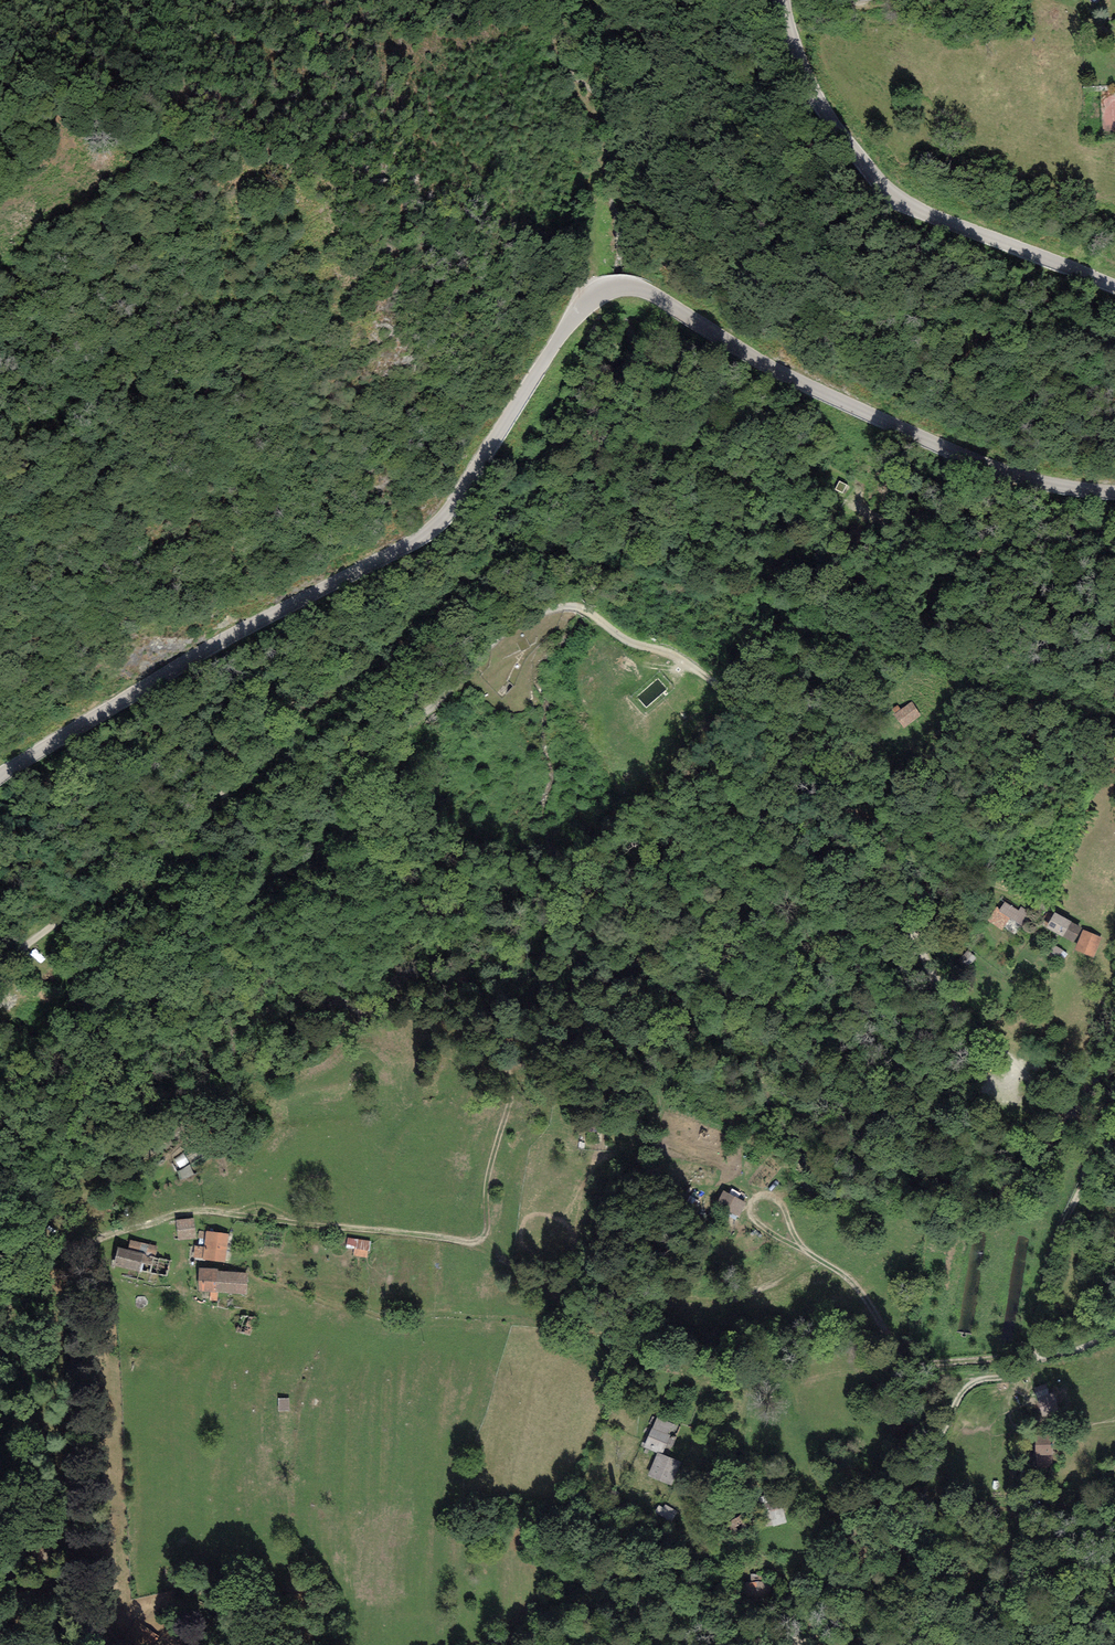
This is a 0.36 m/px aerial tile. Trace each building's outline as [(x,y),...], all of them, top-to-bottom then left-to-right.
[(904,730),(924,719),(914,703),(895,715),(904,730)] [(1031,914),(1021,908),(1019,912),(1005,903),(1000,912),(1023,927),(1031,914)] [(1082,929),(1055,914),(1046,930),(1074,944),(1082,929)] [(1012,921),(1008,927),(1018,933),(1022,927),(1012,921)] [(1102,939),(1083,931),(1075,952),(1093,959),(1102,939)] [(746,1204),(723,1192),(715,1206),(738,1219),(746,1204)] [(197,1240),(194,1219),(175,1222),(178,1243),(197,1240)] [(225,1263),(229,1235),(206,1232),(204,1248),(195,1247),(193,1258),(203,1259),(203,1260),(225,1263)] [(355,1257),(370,1259),(372,1242),(349,1239),(348,1247),(357,1248),(355,1257)] [(155,1268),(158,1247),(131,1242),(130,1252),(119,1250),(116,1270),(142,1275),(144,1267),(155,1268)] [(218,1269),(199,1269),(198,1294),(248,1296),(249,1273),(218,1272),(218,1269)] [(675,1426),(657,1418),(644,1448),(662,1456),(675,1426)] [(1054,1443),(1034,1444),(1036,1468),(1055,1467),(1054,1443)] [(680,1463),(657,1455),(649,1477),(672,1486),(680,1463)] [(764,1497),(756,1499),(766,1530),(787,1524),(783,1509),(769,1513),(764,1497)] [(754,1509),(728,1521),(735,1538),(762,1526),(754,1509)]
